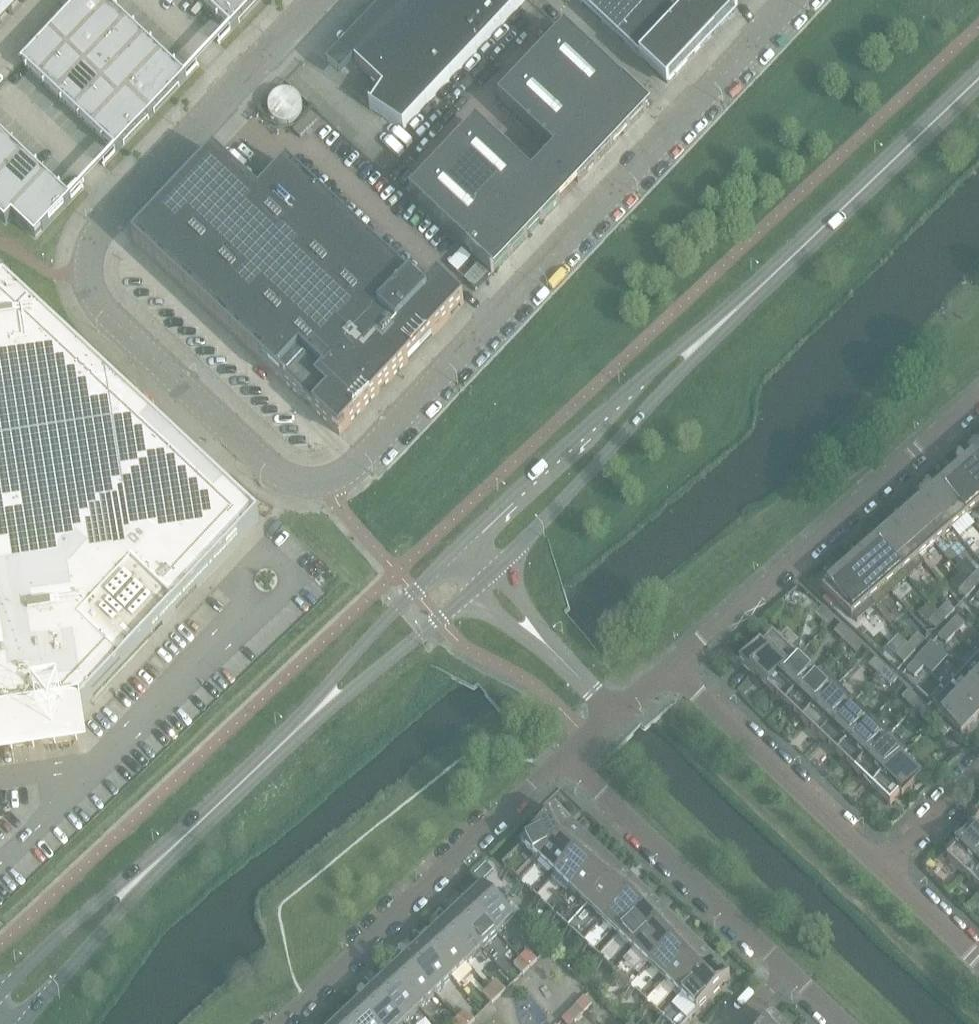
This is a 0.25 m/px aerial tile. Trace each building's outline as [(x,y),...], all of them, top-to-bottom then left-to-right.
[(22,0),(0,0),(0,24),(22,0)] [(103,0),(82,0),(50,34),(68,51),(110,7),(103,0)] [(208,8),(216,0),(200,0),(208,8)] [(208,8),(230,29),(229,30),(231,31),(260,0),(216,0),(208,8)] [(524,0),(390,0),(327,67),(340,79),(355,63),(356,63),(355,64),(383,90),(372,107),(370,105),(369,107),(403,129),(524,0)] [(722,0),(579,0),(667,83),(735,12),(722,0)] [(128,23),(110,7),(68,51),(86,67),(128,23)] [(145,39),(128,23),(86,67),(103,84),(145,39)] [(647,109),(566,32),(499,104),(558,160),(547,171),(569,192),(647,109)] [(68,51),(50,34),(22,64),(23,65),(24,64),(41,80),(68,51)] [(162,56),(145,39),(103,84),(120,100),(127,93),(162,56)] [(86,67),(68,51),(41,80),(58,97),(86,67)] [(187,78),(186,77),(185,76),(185,77),(162,56),(127,93),(151,116),(187,78)] [(103,84),(86,67),(58,97),(75,113),(103,84)] [(120,100),(103,84),(75,113),(92,130),(120,100)] [(151,116),(127,93),(120,100),(92,130),(115,151),(114,152),(116,153),(151,116)] [(271,103),(270,109),(271,116),(274,121),(280,124),(286,126),(292,124),(297,121),(301,116),(302,109),(301,103),(297,98),(292,94),(286,93),(280,94),(274,98),(271,103)] [(492,275),(569,192),(547,171),(537,183),(477,127),(410,198),(492,275)] [(2,135),(0,137),(0,183),(25,157),(2,135)] [(464,303),(441,282),(438,279),(423,294),(288,167),(260,196),(246,183),(214,154),(133,241),(340,435),(464,303)] [(25,157),(0,183),(0,219),(6,224),(12,217),(48,179),(25,157)] [(72,200),(71,199),(70,198),(70,199),(48,179),(12,217),(36,238),(72,200)] [(43,739),(76,734),(76,733),(74,720),(260,521),(215,479),(134,403),(114,384),(91,363),(6,284),(0,285),(0,745),(43,739)] [(974,457),(967,463),(964,460),(956,469),(958,471),(978,495),(978,462),(974,457)] [(958,471),(951,477),(948,474),(940,483),(942,485),(968,515),(978,506),(978,495),(958,471)] [(968,515),(942,485),(935,491),(932,488),(923,497),(925,499),(952,530),(968,515)] [(952,530),(925,499),(918,506),(916,502),(907,511),(909,514),(935,544),(952,530)] [(935,544),(909,514),(902,520),(899,517),(891,526),(893,528),(925,565),(926,564),(919,558),(935,544)] [(925,565),(893,528),(886,534),(883,531),(874,540),(876,542),(909,579),(925,565)] [(909,579),(876,542),(870,548),(867,545),(858,554),(860,556),(893,593),(909,579)] [(893,593),(860,556),(853,562),(851,559),(842,568),(844,571),(876,608),(893,593)] [(968,563),(959,571),(967,580),(976,572),(968,563)] [(876,608),(844,571),(837,577),(834,574),(826,582),(828,585),(823,589),(852,617),(870,601),(876,608)] [(977,572),(968,582),(975,590),(978,586),(978,574),(977,572)] [(966,599),(975,590),(968,582),(958,592),(966,599)] [(945,621),(955,611),(947,604),(938,614),(945,621)] [(835,619),(823,608),(815,615),(827,627),(835,619)] [(936,631),(945,621),(938,614),(928,624),(936,631)] [(955,634),(965,624),(957,617),(948,627),(955,634)] [(852,636),(841,625),(834,633),(845,643),(852,636)] [(946,644),(955,634),(948,627),(938,637),(946,644)] [(915,653),(926,641),(918,634),(907,646),(915,653)] [(768,688),(797,659),(797,658),(773,635),(763,646),(761,643),(740,662),(768,688)] [(863,646),(852,636),(845,643),(856,654),(863,646)] [(915,653),(907,646),(896,657),(904,665),(915,653)] [(924,667),(934,657),(926,650),(916,660),(924,667)] [(964,674),(978,688),(978,658),(964,674)] [(785,705),(820,670),(819,669),(814,675),(797,659),(768,688),(785,705)] [(879,677),(887,669),(876,659),(869,666),(879,677)] [(915,677),(924,667),(916,660),(907,670),(915,677)] [(898,679),(887,669),(879,677),(890,687),(898,679)] [(802,722),(837,686),(820,670),(785,705),(802,722)] [(964,674),(949,691),(978,717),(978,716),(978,688),(964,674)] [(820,739),(855,703),(837,686),(802,722),(820,739)] [(921,702),(909,690),(902,698),(914,710),(921,702)] [(978,718),(978,717),(949,691),(933,709),(961,735),(978,718)] [(838,755),(872,719),(855,703),(820,739),(838,755)] [(932,727),(939,719),(928,708),(921,716),(932,727)] [(855,772),(889,736),(872,719),(838,755),(855,772)] [(944,738),(951,730),(939,719),(932,727),(944,738)] [(873,789),(902,759),(902,758),(907,753),(889,736),(855,772),(873,789)] [(902,797),(921,777),(902,759),(873,789),(891,805),(900,795),(902,797)] [(521,884),(574,829),(557,814),(503,866),(521,884)] [(978,862),(978,826),(976,829),(974,827),(955,847),(957,849),(947,860),(965,876),(978,862)] [(537,899),(589,844),(574,829),(521,884),(537,899)] [(552,914),(605,859),(589,844),(537,899),(552,914)] [(568,929),(620,874),(605,859),(552,914),(568,929)] [(965,876),(978,890),(978,862),(965,876)] [(584,944),(636,889),(620,874),(568,929),(584,944)] [(515,919),(501,905),(483,885),(466,901),(499,934),(515,919)] [(599,958),(652,904),(636,889),(584,944),(599,958)] [(499,934),(466,901),(451,915),(483,949),(499,934)] [(615,973),(667,919),(652,904),(599,958),(615,973)] [(483,949),(451,915),(435,930),(467,964),(483,949)] [(631,988),(683,933),(667,919),(615,973),(631,988)] [(467,964),(435,930),(420,945),(452,979),(467,964)] [(646,1003),(699,948),(683,933),(631,988),(646,1003)] [(452,979),(420,945),(404,960),(436,994),(452,979)] [(662,1018),(714,963),(699,948),(646,1003),(662,1018)] [(530,967),(537,961),(528,951),(521,958),(530,967)] [(523,974),(530,967),(521,958),(514,964),(523,974)] [(436,994),(404,960),(388,975),(420,1009),(436,994)] [(731,979),(714,963),(662,1018),(668,1023),(687,1023),(731,979)] [(420,1009),(388,975),(373,990),(405,1023),(420,1009)] [(506,990),(497,981),(490,987),(499,997),(506,990)] [(499,997),(490,987),(483,994),(492,1004),(499,997)] [(373,990),(357,1005),(375,1023),(405,1023),(373,990)] [(592,1004),(585,997),(576,1006),(584,1013),(592,1004)] [(357,1005),(342,1020),(345,1023),(375,1023),(357,1005)] [(584,1013),(576,1006),(567,1015),(575,1023),(584,1013)] [(475,1020),(466,1010),(459,1017),(465,1023),(471,1023),(475,1020)]
